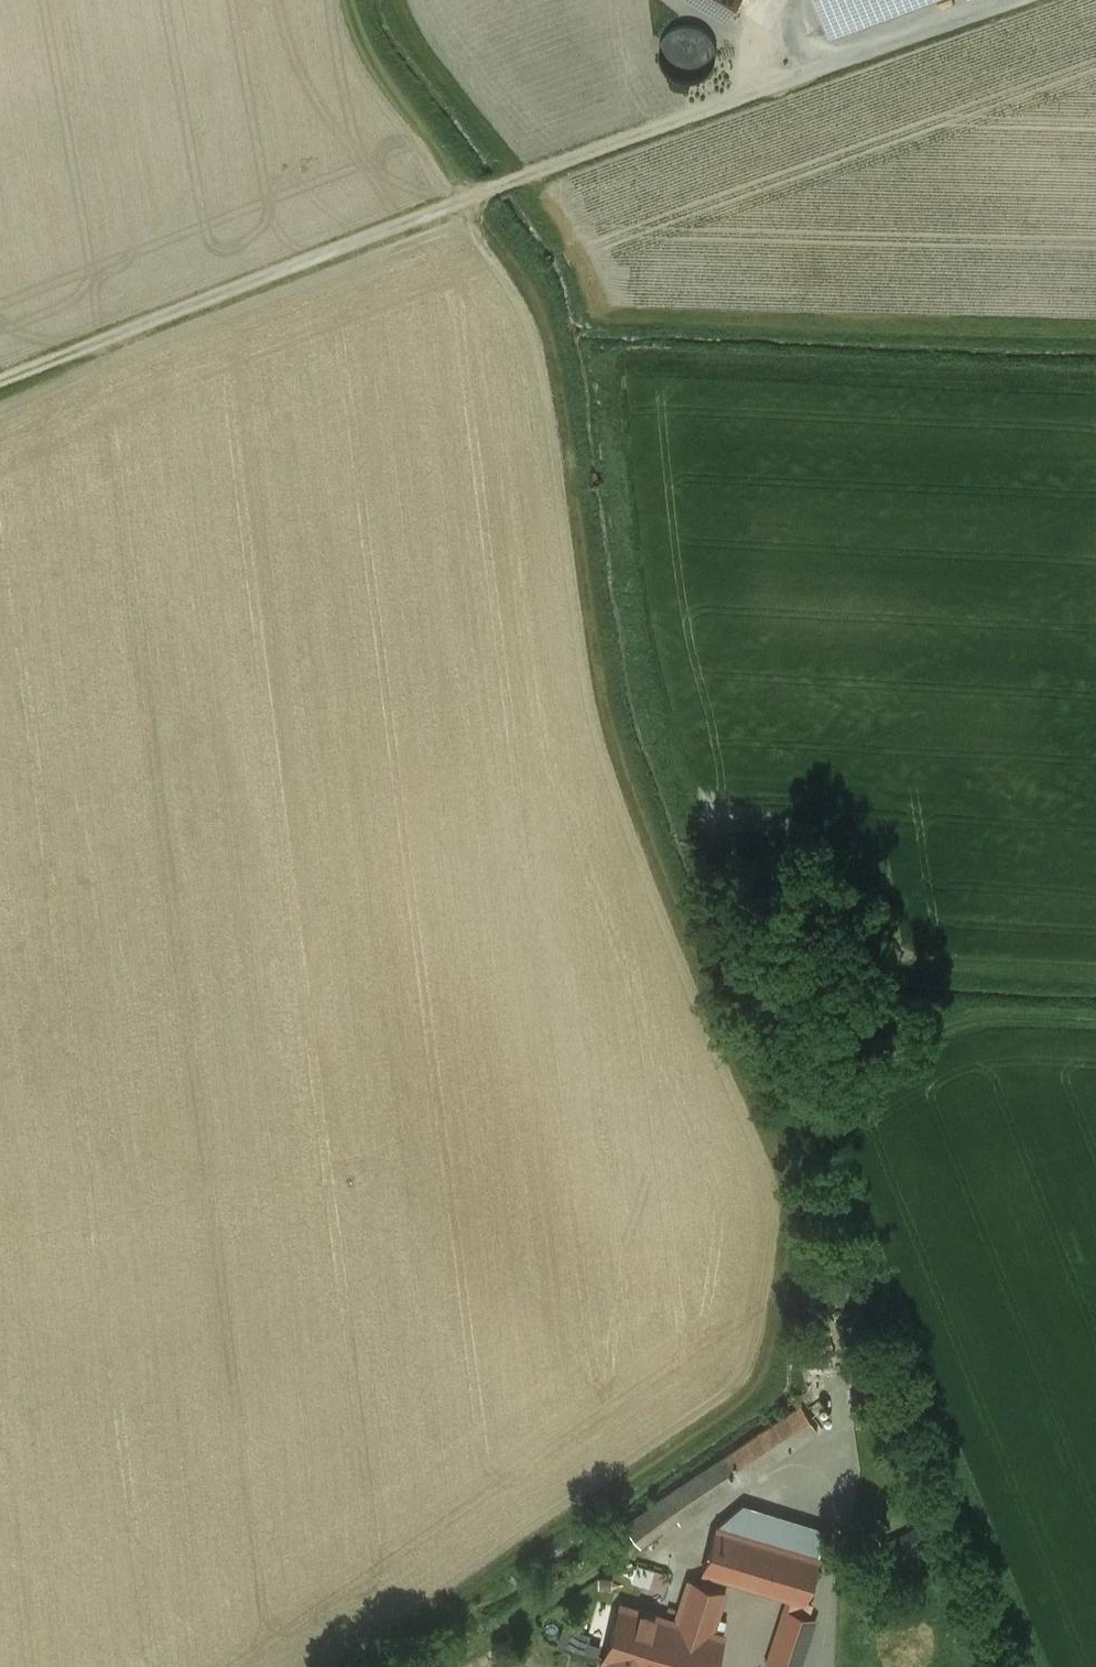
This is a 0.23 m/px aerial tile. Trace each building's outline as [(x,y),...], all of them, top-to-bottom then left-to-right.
[(729,19),(740,0),(696,0),(729,19)] [(832,36),(925,0),(818,0),(832,36)] [(688,24),(683,25),(678,26),(675,28),(672,30),(669,32),(667,35),(664,39),(662,43),(661,45),(660,48),(660,51),(660,54),(660,58),(661,61),(662,66),(665,69),(667,73),(670,75),(674,78),(677,80),(680,81),(685,82),(689,82),(694,82),(697,81),(702,79),(706,76),(708,74),(711,72),(714,68),(716,63),(717,58),(718,54),(717,50),(717,47),(716,43),(713,38),(710,34),(708,31),(705,29),(700,27),(696,25),(692,25),(688,24)] [(726,1457),(663,1499),(625,1527),(640,1546),(677,1519),(680,1524),(747,1479),(818,1432),(801,1406),(726,1456),(726,1457)] [(827,1530),(743,1505),(717,1528),(703,1571),(804,1602),(827,1530)] [(921,1527),(897,1539),(903,1551),(927,1539),(921,1527)] [(876,1549),(871,1550),(868,1551),(866,1552),(863,1554),(861,1555),(858,1558),(856,1560),(855,1563),(854,1565),(853,1568),(853,1571),(853,1574),(853,1577),(854,1581),(856,1587),(861,1591),(863,1593),(866,1594),(869,1596),(873,1597),(878,1597),(883,1596),(887,1595),(890,1593),(893,1590),(897,1586),(899,1582),(899,1579),(900,1576),(900,1572),(900,1568),(899,1565),(897,1560),(893,1557),(890,1554),(886,1551),(882,1550),(876,1549)] [(677,1623),(621,1606),(605,1660),(608,1661),(606,1666),(713,1666),(723,1636),(711,1632),(724,1591),(690,1581),(677,1623)] [(786,1610),(768,1664),(779,1666),(799,1666),(815,1619),(786,1610)] [(559,1645),(604,1657),(610,1638),(564,1625),(559,1645)]
